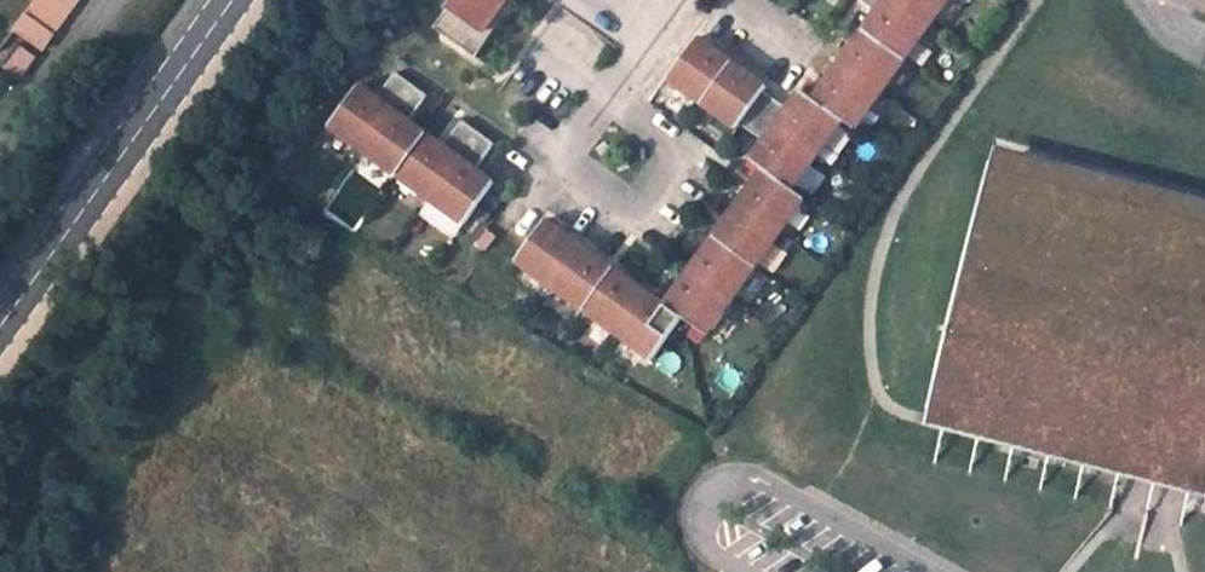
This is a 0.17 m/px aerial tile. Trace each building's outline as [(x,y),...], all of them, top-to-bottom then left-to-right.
[(10,27),(39,48),(74,0),(30,0),(10,27)] [(435,29),(477,59),(515,0),(455,0),(435,29)] [(951,0),(887,0),(878,12),(815,100),(845,121),(857,130),(951,0)] [(887,0),(861,0),(878,12),(887,0)] [(0,41),(0,66),(13,75),(30,52),(5,34),(0,41)] [(790,109),(765,92),(769,87),(700,37),(670,79),(739,129),(742,124),(766,142),(790,109)] [(467,224),(497,183),(479,169),(497,144),(464,121),(446,146),(411,121),(429,96),(397,72),(379,98),(360,85),(330,126),(467,224)] [(794,190),(845,121),(815,100),(803,91),(790,109),(766,142),(753,160),(765,169),(794,190)] [(998,148),(934,413),(1204,481),(1204,197),(998,148)] [(709,335),(807,199),(794,190),(765,169),(667,305),(684,318),(709,335)] [(667,305),(548,219),(518,261),(654,359),(684,318),(667,305)]
